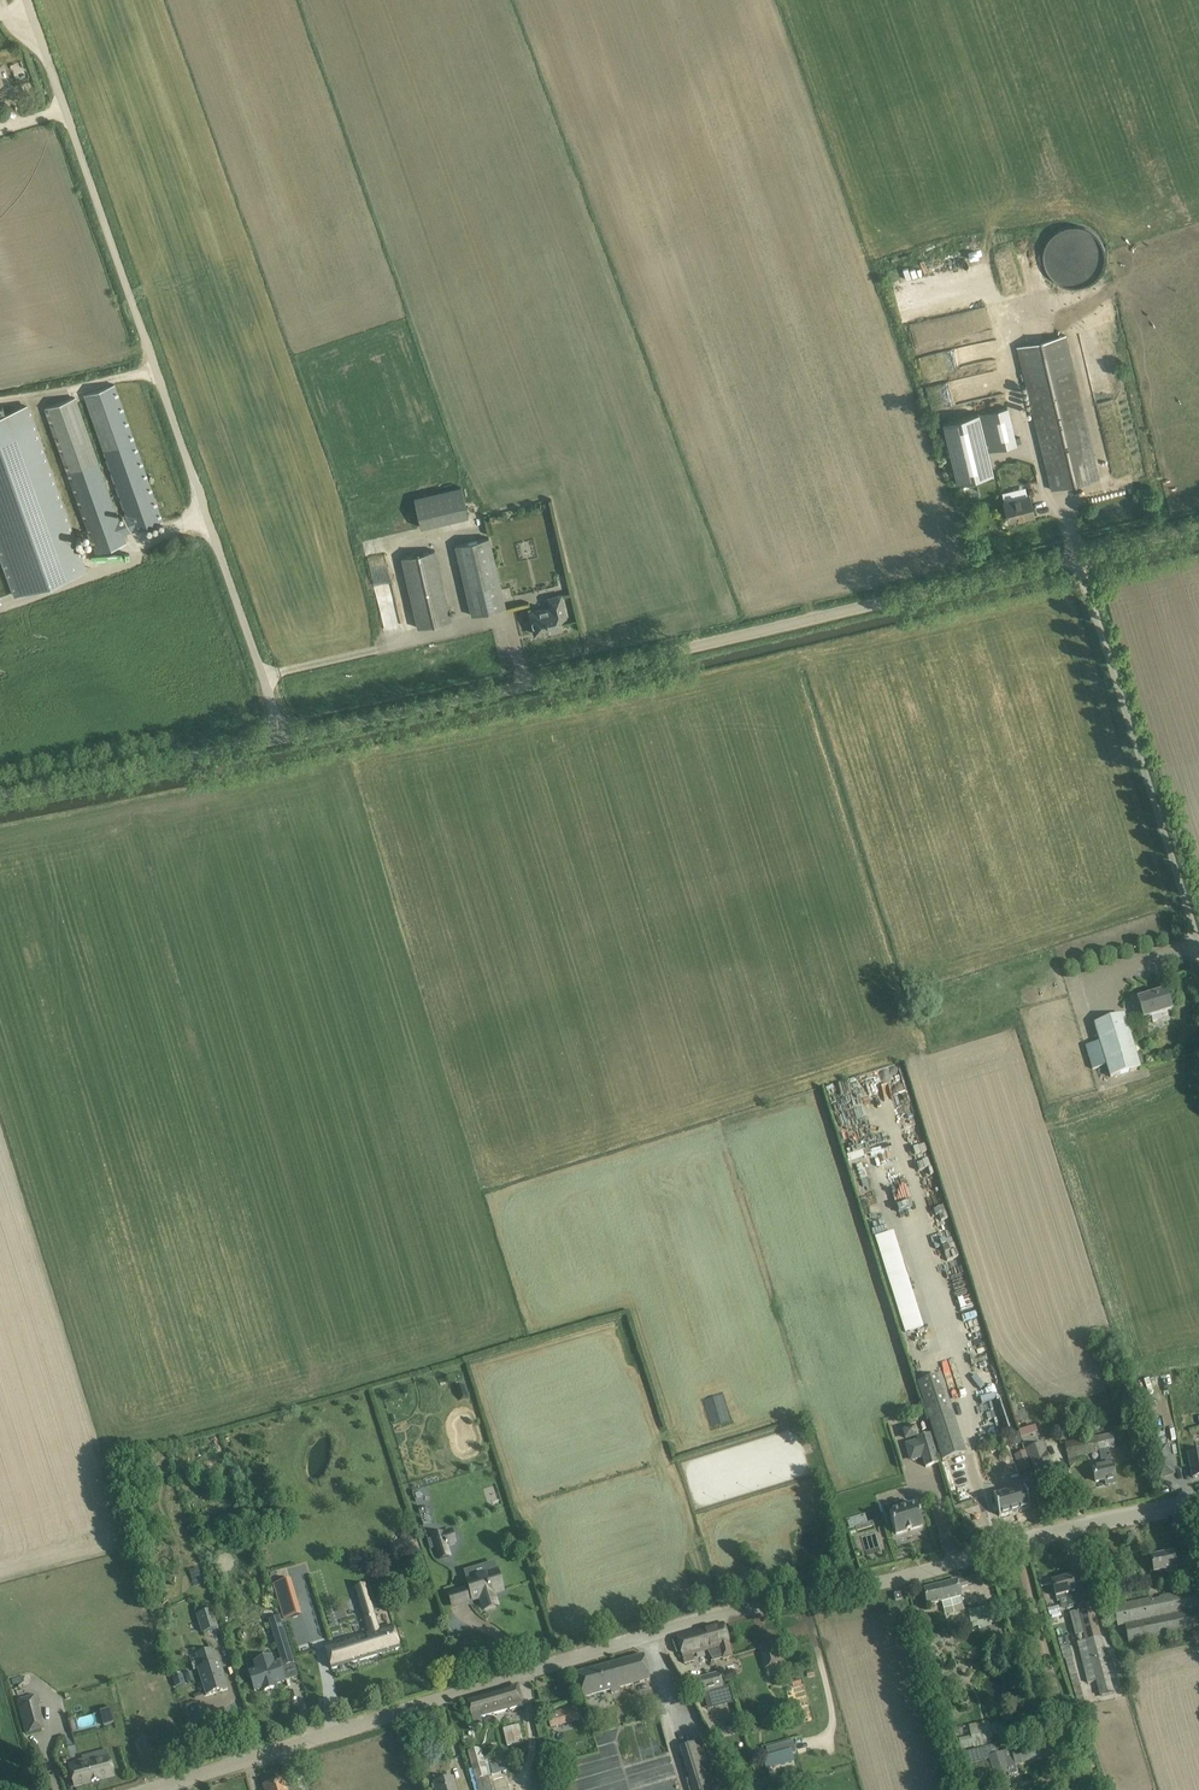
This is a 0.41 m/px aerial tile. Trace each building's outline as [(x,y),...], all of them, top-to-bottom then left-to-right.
[(1050,231),(1050,253),(1095,252),(1095,230),(1050,231)] [(1065,336),(1017,347),(1052,490),(1100,479),(1065,336)] [(75,397),(45,408),(96,553),(126,542),(123,534),(132,530),(132,531),(162,520),(114,384),(84,395),(104,451),(127,516),(118,520),(98,462),(75,397)] [(14,593),(86,568),(29,407),(6,415),(3,405),(0,406),(0,554),(14,593)] [(984,412),(942,422),(957,483),(992,474),(986,451),(1016,444),(1014,438),(1007,407),(984,412)] [(461,487),(414,498),(421,527),(425,526),(468,516),(461,487)] [(1029,495),(1003,501),(1008,520),(1023,516),(1023,519),(1034,516),(1029,495)] [(489,538),(456,545),(472,616),(505,608),(489,538)] [(435,550),(402,558),(418,628),(451,621),(435,550)] [(549,608),(530,613),(535,634),(550,630),(551,632),(562,630),(560,620),(566,618),(561,595),(546,598),(549,608)] [(1099,1042),(1085,1046),(1092,1069),(1106,1065),(1110,1077),(1140,1068),(1126,1022),(1143,1017),(1143,1019),(1171,1010),(1165,991),(1137,999),(1141,1012),(1125,1017),(1124,1015),(1094,1024),(1099,1042)] [(999,1381),(974,1389),(975,1394),(1000,1386),(999,1381)] [(464,1384),(455,1387),(459,1400),(468,1398),(464,1384)] [(1006,1400),(1002,1402),(1006,1417),(1011,1415),(1006,1400)] [(1015,1406),(1011,1407),(1017,1423),(1028,1420),(1024,1410),(1019,1412),(1018,1410),(1017,1410),(1015,1406)] [(952,1413),(928,1421),(941,1461),(951,1458),(960,1455),(965,1453),(952,1413)] [(1037,1426),(1020,1430),(1021,1437),(1039,1432),(1037,1426)] [(1088,1438),(1065,1443),(1068,1458),(1098,1452),(1097,1450),(1099,1450),(1102,1463),(1092,1465),(1096,1482),(1105,1480),(1106,1484),(1115,1482),(1109,1448),(1115,1447),(1112,1435),(1095,1438),(1093,1431),(1087,1432),(1088,1438)] [(1018,1432),(1008,1435),(1010,1442),(1015,1444),(1022,1442),(1018,1432)] [(917,1440),(907,1443),(913,1460),(922,1457),(925,1467),(939,1463),(930,1434),(916,1438),(917,1440)] [(1043,1443),(1027,1449),(1029,1455),(1031,1460),(1035,1472),(1050,1466),(1047,1455),(1045,1449),(1043,1443)] [(1166,1446),(1151,1450),(1159,1478),(1175,1474),(1166,1446)] [(1024,1451),(1014,1455),(1020,1472),(1030,1469),(1024,1451)] [(1189,1455),(1193,1478),(1198,1477),(1198,1453),(1189,1455)] [(1024,1487),(994,1495),(999,1516),(1030,1508),(1024,1487)] [(890,1490),(877,1495),(881,1505),(894,1500),(890,1490)] [(963,1511),(972,1529),(986,1522),(977,1504),(963,1511)] [(916,1506),(889,1514),(892,1523),(895,1535),(922,1527),(916,1506)] [(411,1529),(400,1532),(403,1541),(413,1538),(411,1529)] [(433,1537),(427,1539),(430,1549),(436,1547),(439,1559),(449,1556),(446,1545),(446,1544),(447,1544),(447,1541),(445,1542),(444,1536),(443,1534),(433,1537)] [(1172,1552),(1151,1557),(1154,1572),(1165,1570),(1166,1573),(1183,1570),(1185,1577),(1195,1575),(1191,1558),(1192,1558),(1192,1557),(1191,1557),(1191,1556),(1174,1559),(1172,1552)] [(470,1588),(464,1590),(467,1598),(472,1596),(473,1599),(480,1597),(483,1607),(497,1603),(494,1593),(502,1590),(497,1571),(496,1571),(488,1574),(487,1572),(473,1577),(474,1578),(467,1580),(470,1588)] [(969,1577),(924,1589),(927,1605),(962,1597),(959,1588),(971,1584),(969,1577)] [(1070,1577),(1052,1582),(1056,1597),(1058,1596),(1061,1607),(1061,1608),(1067,1610),(1073,1608),(1073,1605),(1077,1604),(1073,1588),(1070,1577)] [(291,1579),(272,1584),(276,1597),(294,1591),(291,1579)] [(1114,1607),(1118,1626),(1124,1624),(1128,1643),(1198,1628),(1198,1594),(1198,1589),(1160,1597),(1161,1599),(1152,1601),(1151,1599),(1114,1607)] [(901,1593),(894,1594),(895,1598),(895,1601),(902,1600),(901,1596),(901,1593)] [(367,1633),(325,1646),(332,1669),(399,1648),(392,1626),(379,1629),(368,1594),(357,1597),(367,1633)] [(1078,1611),(1069,1613),(1075,1636),(1084,1633),(1086,1641),(1089,1654),(1081,1656),(1088,1683),(1096,1681),(1100,1696),(1101,1695),(1113,1692),(1114,1692),(1114,1691),(1124,1688),(1117,1660),(1107,1663),(1091,1602),(1077,1606),(1078,1611)] [(974,1616),(970,1617),(971,1623),(977,1621),(978,1629),(992,1626),(990,1619),(988,1608),(988,1606),(973,1609),(974,1616)] [(1058,1607),(1048,1610),(1049,1616),(1051,1616),(1052,1617),(1061,1615),(1059,1607),(1058,1607)] [(212,1610),(197,1615),(202,1633),(218,1628),(212,1610)] [(260,1670),(249,1674),(255,1691),(264,1688),(265,1691),(274,1689),(273,1685),(284,1682),(284,1681),(282,1675),(287,1674),(285,1666),(294,1664),(294,1663),(293,1663),(279,1618),(269,1621),(281,1660),(275,1662),(276,1665),(271,1667),(269,1661),(269,1658),(257,1662),(258,1665),(260,1670)] [(723,1623),(701,1629),(707,1651),(712,1659),(722,1656),(722,1659),(732,1656),(729,1645),(729,1644),(723,1623)] [(701,1629),(676,1636),(680,1647),(684,1664),(694,1661),(693,1655),(707,1651),(701,1629)] [(942,1632),(920,1638),(928,1674),(936,1673),(934,1665),(936,1665),(934,1654),(931,1644),(942,1642),(944,1641),(942,1632)] [(1067,1636),(1058,1639),(1064,1660),(1065,1659),(1073,1688),(1079,1707),(1085,1705),(1079,1686),(1071,1658),(1073,1657),(1067,1636)] [(772,1643),(760,1647),(765,1668),(778,1664),(772,1643)] [(212,1649),(196,1654),(201,1669),(198,1669),(206,1695),(227,1689),(219,1663),(216,1664),(212,1649)] [(643,1656),(577,1674),(583,1697),(611,1690),(612,1694),(617,1692),(616,1688),(649,1679),(643,1656)] [(719,1673),(696,1679),(700,1694),(723,1688),(719,1673)] [(518,1686),(467,1701),(474,1725),(482,1723),(481,1718),(524,1706),(518,1686)] [(37,1696),(17,1701),(20,1710),(36,1706),(39,1705),(37,1696)] [(569,1707),(546,1713),(551,1729),(574,1723),(569,1707)] [(104,1725),(114,1723),(112,1709),(102,1710),(104,1725)] [(39,1718),(23,1723),(26,1733),(42,1729),(39,1718)] [(543,1719),(535,1721),(539,1738),(547,1736),(543,1719)] [(971,1736),(959,1739),(962,1750),(991,1744),(990,1740),(998,1738),(1010,1735),(1007,1722),(995,1725),(969,1730),(971,1736)] [(519,1726),(503,1729),(507,1746),(522,1743),(519,1726)] [(957,1734),(957,1732),(946,1734),(951,1754),(962,1752),(962,1750),(957,1734)] [(1055,1737),(1055,1752),(1075,1752),(1076,1737),(1055,1737)] [(679,1748),(692,1789),(716,1789),(701,1741),(679,1748)] [(768,1756),(763,1758),(766,1770),(794,1762),(792,1754),(791,1751),(795,1750),(793,1741),(789,1742),(766,1748),(768,1756)] [(997,1753),(988,1756),(989,1760),(995,1779),(1009,1775),(1017,1772),(1014,1764),(1015,1764),(1041,1756),(1036,1742),(997,1753)] [(984,1748),(960,1754),(963,1766),(968,1765),(987,1760),(989,1760),(988,1756),(997,1753),(997,1751),(996,1751),(994,1744),(983,1747),(984,1748)] [(468,1752),(473,1769),(468,1770),(474,1789),(492,1789),(488,1775),(492,1774),(492,1775),(506,1771),(502,1753),(490,1756),(487,1757),(487,1758),(483,1759),(480,1748),(468,1752)] [(79,1766),(70,1769),(75,1786),(114,1776),(107,1750),(82,1757),(84,1764),(78,1765),(79,1766)] [(1092,1758),(1084,1761),(1087,1770),(1095,1768),(1092,1758)] [(1071,1786),(1072,1789),(1102,1789),(1103,1789),(1098,1774),(1085,1778),(1086,1782),(1079,1784),(1071,1786)] [(434,1783),(436,1789),(456,1789),(453,1778),(434,1783)] [(284,1779),(263,1785),(265,1789),(287,1789),(284,1779)] [(778,1781),(771,1783),(772,1789),(779,1787),(778,1781)]
